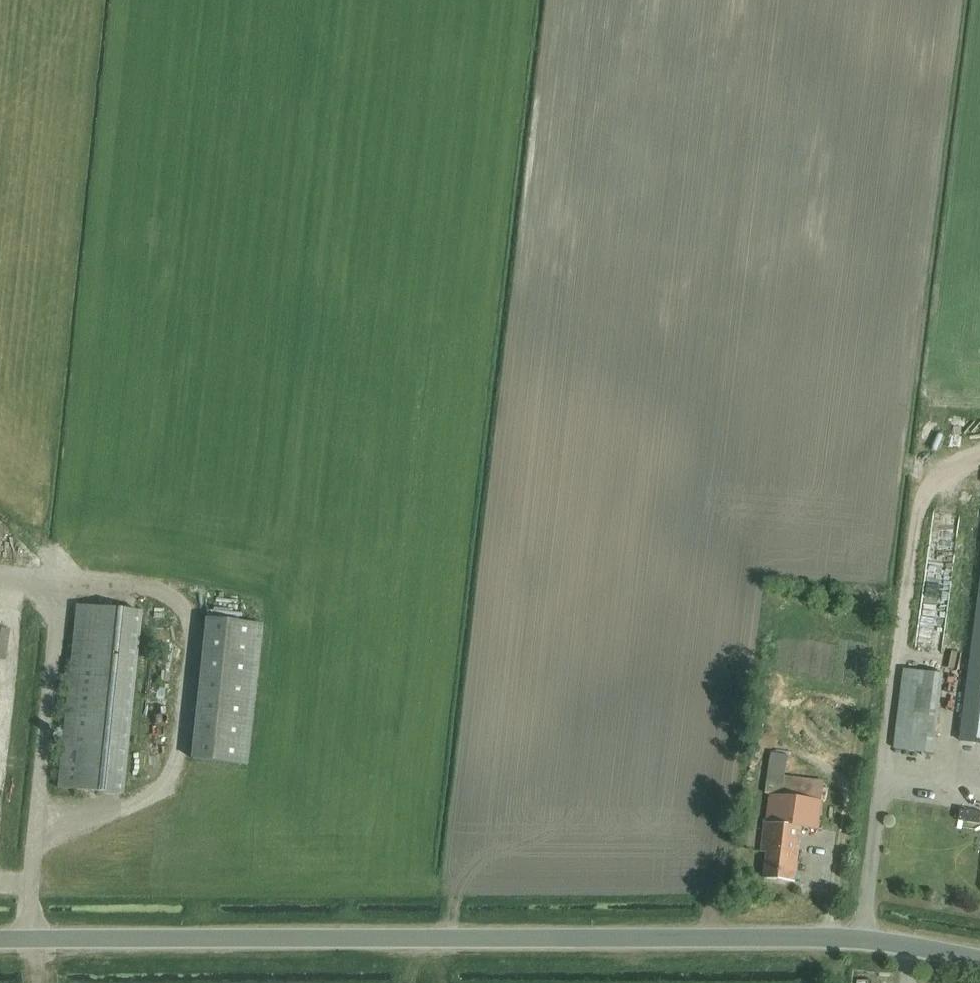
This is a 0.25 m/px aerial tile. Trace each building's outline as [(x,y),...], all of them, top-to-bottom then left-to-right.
[(958,743),(979,746),(979,587),(958,743)] [(121,794),(140,612),(76,605),(57,788),(121,794)] [(246,765),(261,626),(207,620),(192,759),(246,765)] [(906,668),(896,747),(938,752),(947,672),(906,668)] [(818,831),(822,800),(824,781),(798,778),(798,777),(786,775),(789,756),(772,753),(766,795),(769,795),(765,823),(764,823),(761,852),(767,853),(764,877),(795,881),(801,829),(818,831)]
